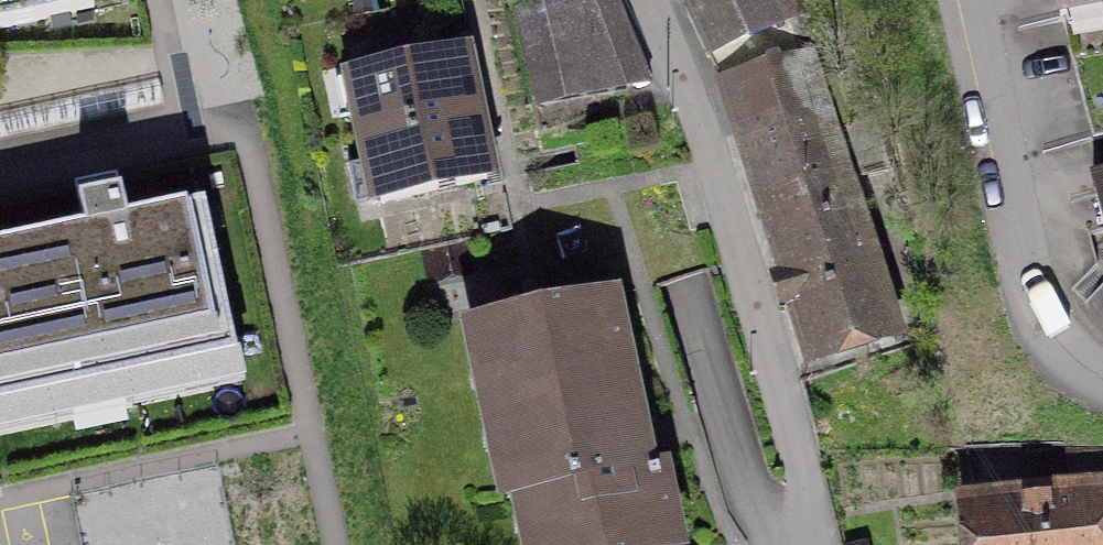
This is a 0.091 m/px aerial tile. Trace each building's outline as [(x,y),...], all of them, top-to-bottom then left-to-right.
[(103,24),(98,0),(0,0),(0,43),(103,24)] [(555,90),(644,54),(622,0),(519,0),(555,90)] [(704,81),(796,43),(779,0),(670,0),(704,81)] [(1102,28),(1102,0),(1046,0),(1055,39),(1102,28)] [(341,88),(354,150),(479,124),(467,62),(341,88)] [(806,69),(715,99),(812,389),(903,358),(806,69)] [(493,193),(479,124),(354,150),(368,219),(493,193)] [(1090,195),(1102,252),(1102,192),(1090,195)] [(20,246),(60,436),(247,397),(206,207),(20,246)] [(60,436),(20,246),(0,250),(0,449),(60,436)] [(463,342),(494,523),(511,520),(515,544),(686,544),(674,477),(649,481),(621,316),(463,342)] [(1093,527),(1102,526),(1102,447),(1068,447),(1074,505),(1091,503),(1093,527)] [(1093,527),(1091,503),(1074,505),(958,517),(961,544),(1095,544),(1093,527)]
